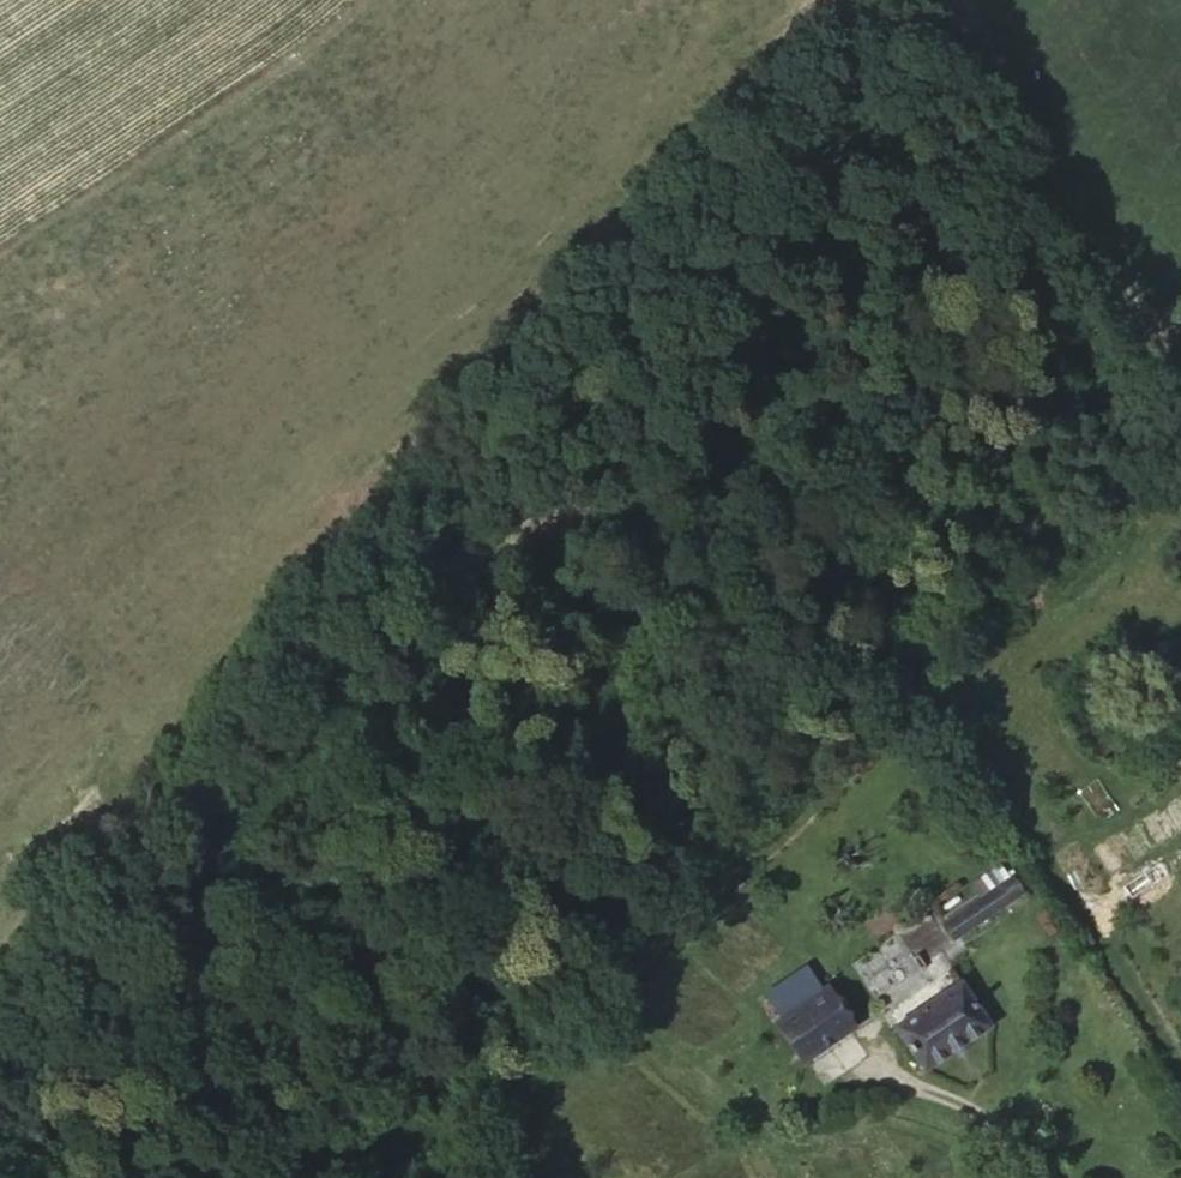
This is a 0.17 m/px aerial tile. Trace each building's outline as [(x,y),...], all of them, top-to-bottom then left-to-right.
[(1011,869),(942,914),(957,936),(1028,891),(1011,869)] [(959,975),(889,1023),(917,1066),(984,1020),(959,975)] [(829,1017),(845,1006),(825,976),(774,1012),(795,1041),(829,1017)] [(875,1050),(845,1006),(829,1017),(858,1062),(875,1050)] [(858,1062),(829,1017),(795,1041),(825,1084),(858,1062)]
